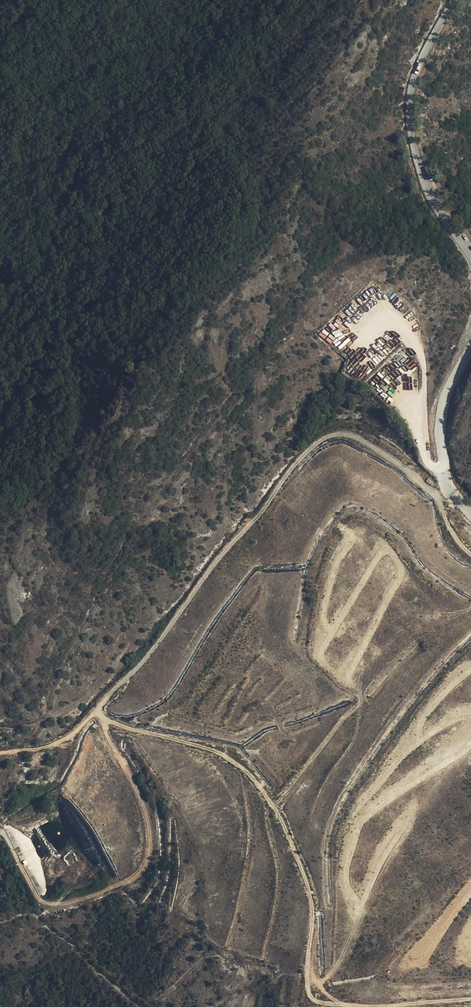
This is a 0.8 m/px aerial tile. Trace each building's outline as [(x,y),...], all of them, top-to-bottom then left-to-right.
[(349,316),(357,309),(353,304),(344,310),(349,316)] [(358,311),(354,316),(359,319),(362,315),(358,311)] [(332,332),(334,338),(342,335),(340,329),(332,332)] [(337,346),(339,349),(351,341),(349,338),(337,346)] [(390,372),(408,358),(402,350),(394,357),(396,359),(386,367),(390,372)] [(392,380),(387,375),(384,378),(380,372),(372,379),(377,384),(380,381),(385,386),(392,380)] [(392,397),(396,392),(391,387),(387,392),(392,397)]
